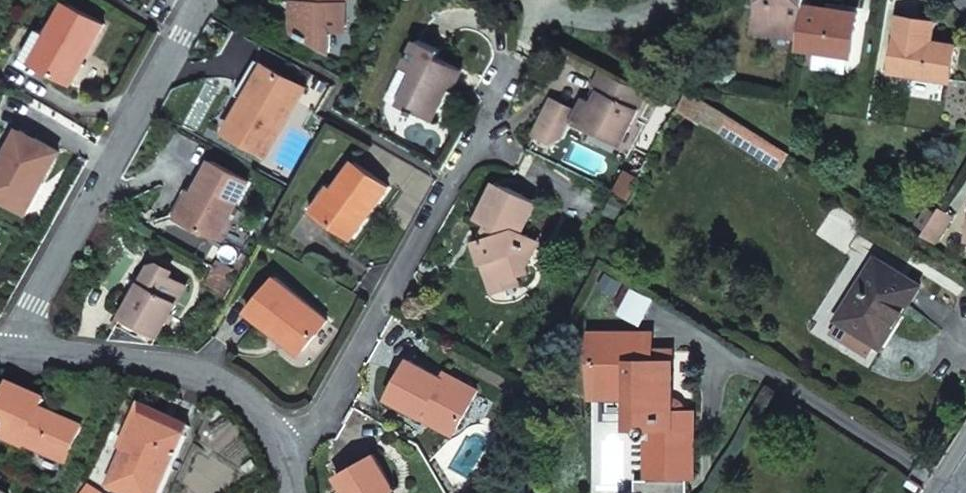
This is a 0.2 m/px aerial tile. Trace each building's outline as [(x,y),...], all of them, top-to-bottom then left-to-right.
[(304,2),(294,2),(292,34),(329,55),(330,32),(342,33),(343,0),(304,0),(304,2)] [(805,0),(758,0),(753,33),(798,40),(804,8),(805,0)] [(67,5),(49,37),(52,38),(35,67),(69,87),(103,25),(67,5)] [(798,40),(797,50),(804,51),(802,66),(814,68),(814,66),(843,71),(845,57),(850,57),(856,16),(804,8),(798,40)] [(929,42),(931,23),(898,18),(890,72),(948,80),(954,46),(929,42)] [(52,38),(49,37),(39,31),(23,60),(35,67),(52,38)] [(418,40),(405,67),(416,72),(401,104),(433,119),(458,67),(435,56),(438,50),(418,40)] [(249,103),(270,68),(257,60),(236,95),(242,99),(249,103)] [(416,72),(405,67),(401,65),(386,96),(401,104),(416,72)] [(304,88),(270,68),(249,103),(242,99),(224,131),(266,155),(304,88)] [(646,93),(604,71),(595,89),(600,92),(596,102),(586,97),(578,112),(574,121),(592,130),(594,126),(622,140),(646,93)] [(779,169),(788,155),(686,90),(678,105),(779,169)] [(574,121),(578,112),(554,99),(551,104),(563,111),(571,115),(567,123),(571,126),(574,121)] [(563,111),(551,104),(540,125),(534,135),(551,144),(565,137),(571,126),(567,123),(571,115),(563,111)] [(2,161),(0,165),(0,201),(24,215),(58,154),(19,132),(2,161)] [(213,162),(195,194),(181,219),(217,239),(250,181),(213,162)] [(355,163),(335,190),(318,213),(352,237),(389,187),(355,163)] [(624,174),(615,192),(629,199),(638,181),(624,174)] [(502,186),(496,183),(489,198),(494,201),(502,186)] [(318,213),(335,190),(326,184),(309,207),(318,213)] [(499,281),(516,275),(529,270),(527,265),(521,247),(528,233),(521,230),(536,202),(502,186),(494,201),(489,198),(479,218),(490,224),(483,238),(476,240),(484,263),(493,260),(499,281)] [(181,219),(195,194),(187,189),(172,215),(181,219)] [(916,224),(925,230),(935,215),(925,209),(916,224)] [(925,230),(922,235),(935,242),(951,217),(938,210),(935,215),(925,230)] [(521,247),(527,265),(541,240),(528,233),(521,247)] [(484,263),(494,293),(519,285),(516,275),(499,281),(493,260),(484,263)] [(884,347),(920,287),(876,261),(839,321),(840,322),(832,335),(869,357),(878,343),(884,347)] [(157,270),(168,277),(172,270),(161,264),(157,270)] [(133,300),(109,341),(153,345),(185,287),(168,277),(157,270),(152,267),(143,283),(133,300)] [(226,295),(232,284),(223,278),(216,290),(226,295)] [(127,297),(133,300),(143,283),(137,279),(127,297)] [(303,349),(327,320),(277,279),(249,312),(274,332),(277,328),(303,349)] [(648,476),(693,476),(693,414),(684,414),(683,409),(682,406),(679,403),(675,402),(670,401),(669,350),(653,350),(653,333),(592,333),(592,390),(630,390),(630,396),(630,426),(635,426),(634,428),(633,430),(633,433),(634,436),(636,438),(640,439),(647,439),(648,476)] [(387,398),(421,416),(425,409),(457,427),(477,389),(445,372),(442,377),(409,359),(387,398)] [(54,414),(53,417),(42,413),(43,410),(47,401),(12,385),(0,412),(0,437),(25,448),(27,445),(66,463),(82,427),(54,414)] [(156,421),(184,434),(188,425),(151,407),(130,452),(135,454),(140,456),(156,421)] [(425,409),(421,416),(453,434),(457,427),(425,409)] [(184,434),(156,421),(140,456),(135,454),(118,490),(125,492),(157,492),(184,434)] [(395,490),(374,454),(337,475),(347,492),(390,492),(395,490)]
